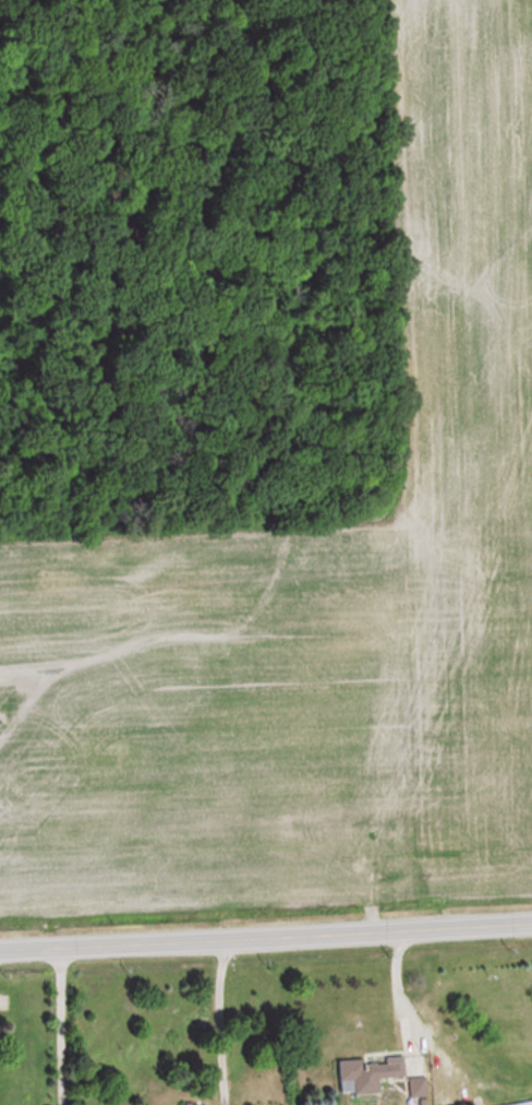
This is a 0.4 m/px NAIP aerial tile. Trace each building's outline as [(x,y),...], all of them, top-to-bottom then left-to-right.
[(339,1058),(341,1094),(382,1092),(381,1077),(406,1076),(405,1056),(339,1058)]
